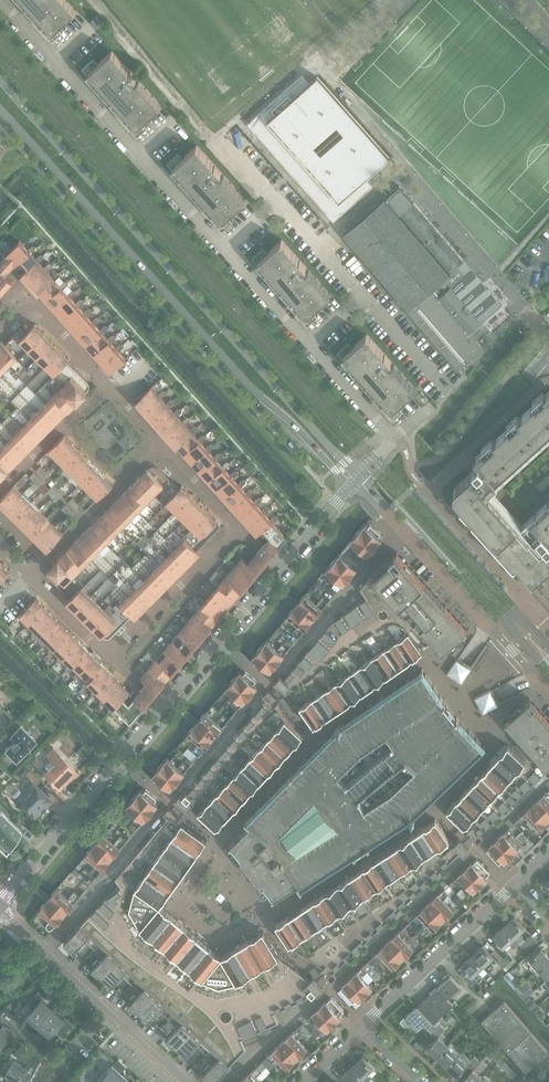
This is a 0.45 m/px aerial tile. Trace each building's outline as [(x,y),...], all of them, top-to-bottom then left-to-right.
[(27,7),(29,10),(30,11),(53,37),(63,28),(60,24),(73,12),(76,10),(66,0),(20,0),(27,7)] [(96,16),(90,21),(98,30),(104,25),(96,16)] [(94,58),(82,69),(112,102),(114,104),(114,105),(120,110),(135,128),(139,132),(149,122),(146,118),(159,107),(160,105),(158,102),(139,81),(137,83),(134,80),(136,78),(136,79),(137,78),(112,51),(98,63),(94,58)] [(309,68),(245,126),(264,147),(332,223),(397,164),(395,162),(394,161),(323,81),(319,76),(311,67),(310,68),(309,68)] [(178,153),(167,163),(197,196),(199,199),(205,205),(220,222),(224,226),(234,217),(230,213),(244,201),(245,199),(224,175),(222,177),(219,174),(221,173),(222,172),(197,145),(183,158),(178,153)] [(385,198),(344,233),(409,309),(406,310),(458,370),(484,348),(483,348),(473,337),(478,333),(474,329),(502,305),(413,202),(399,185),(385,198)] [(263,247),(252,257),(282,290),(284,293),(290,299),(305,316),(308,320),(318,311),(315,307),(328,296),(330,294),(309,270),(307,271),(304,269),(306,267),(282,239),(268,252),(263,247)] [(4,259),(0,263),(0,270),(5,275),(14,265),(30,251),(28,249),(20,241),(19,240),(7,255),(2,251),(0,251),(0,256),(4,259)] [(32,245),(28,249),(30,251),(14,265),(21,274),(20,275),(21,275),(38,260),(36,258),(31,253),(36,249),(36,246),(32,245)] [(26,279),(29,283),(28,283),(29,284),(46,269),(44,267),(39,262),(44,258),(44,254),(40,254),(36,258),(38,260),(21,275),(23,277),(25,280),(26,279)] [(52,267),(52,263),(48,263),(44,267),(46,269),(29,284),(31,286),(33,288),(34,288),(37,291),(36,292),(37,293),(54,278),(52,276),(47,271),(52,267)] [(4,290),(12,281),(5,275),(0,270),(0,287),(4,290)] [(39,295),(41,297),(42,297),(46,301),(62,287),(60,285),(55,280),(60,276),(60,272),(56,272),(52,276),(54,278),(37,293),(39,295)] [(60,285),(62,287),(46,301),(54,310),(70,296),(68,294),(63,289),(68,285),(68,281),(64,281),(60,285)] [(68,294),(70,296),(54,310),(62,319),(78,305),(76,303),(71,298),(76,294),(76,290),(72,290),(68,294)] [(76,303),(78,305),(62,319),(70,328),(86,314),(84,312),(79,307),(84,303),(84,299),(80,299),(76,303)] [(84,312),(86,314),(70,328),(78,337),(94,323),(92,321),(87,316),(92,312),(92,308),(88,308),(84,312)] [(96,317),(92,321),(94,323),(78,337),(85,345),(84,346),(85,346),(102,331),(100,330),(95,324),(100,320),(100,317),(96,317)] [(35,324),(27,332),(20,339),(29,348),(44,332),(35,324)] [(104,326),(100,330),(102,331),(85,346),(87,348),(89,351),(90,350),(94,354),(110,340),(108,338),(103,333),(108,329),(108,326),(104,326)] [(22,327),(5,344),(10,349),(20,339),(27,332),(22,327)] [(52,341),(44,332),(29,348),(37,356),(52,341)] [(112,334),(108,338),(110,340),(94,354),(101,363),(100,363),(101,364),(117,349),(116,347),(111,342),(116,338),(116,335),(112,334)] [(348,342),(337,352),(367,385),(369,388),(375,394),(390,411),(392,413),(393,415),(403,406),(402,405),(400,402),(413,390),(415,388),(394,364),(392,366),(389,363),(391,361),(391,362),(391,361),(367,334),(353,346),(348,342)] [(0,342),(0,356),(9,364),(17,356),(10,349),(5,344),(2,341),(0,342)] [(61,349),(52,341),(37,356),(46,365),(61,349)] [(124,347),(124,343),(120,343),(116,347),(117,349),(101,364),(103,366),(105,368),(106,368),(110,372),(126,358),(119,351),(124,347)] [(70,358),(61,349),(46,365),(55,373),(70,358)] [(1,372),(9,364),(0,356),(0,372),(1,372)] [(77,371),(68,380),(83,396),(87,391),(88,391),(88,389),(89,388),(89,386),(89,385),(88,384),(88,383),(88,382),(87,381),(77,371)] [(68,380),(59,389),(74,405),(83,396),(68,380)] [(140,406),(144,409),(143,410),(143,411),(160,396),(161,398),(166,394),(166,390),(162,390),(158,394),(151,387),(135,402),(137,404),(139,407),(140,406)] [(59,389),(49,398),(65,414),(74,405),(59,389)] [(533,582),(548,568),(548,550),(548,549),(548,548),(548,505),(531,521),(538,529),(529,537),(489,493),(500,483),(497,480),(548,432),(548,391),(544,395),(542,393),(532,402),(534,405),(519,418),(517,416),(506,425),(508,427),(493,441),(491,439),(481,449),(483,451),(475,458),(478,462),(473,467),(475,469),(455,487),(455,488),(454,489),(454,490),(454,491),(454,492),(454,493),(454,494),(455,495),(455,496),(462,504),(460,506),(467,514),(465,516),(470,521),(472,520),(479,527),(477,529),(482,534),(484,532),(490,540),(488,542),(493,547),(495,545),(502,553),(500,554),(505,560),(507,558),(514,566),(516,564),(533,582)] [(166,403),(161,398),(160,396),(143,411),(145,413),(147,415),(148,415),(152,418),(151,419),(151,420),(168,405),(169,407),(174,403),(174,399),(170,399),(166,403)] [(49,398),(40,407),(56,423),(65,414),(49,398)] [(174,412),(169,407),(168,405),(151,420),(153,422),(155,424),(156,424),(160,427),(159,428),(159,429),(176,414),(177,416),(182,412),(182,408),(178,408),(174,412)] [(40,407),(31,417),(47,432),(56,423),(40,407)] [(182,421),(177,416),(176,414),(159,429),(161,431),(163,433),(164,432),(168,436),(167,437),(167,438),(184,423),(185,424),(190,421),(190,417),(186,417),(182,421)] [(31,417),(22,426),(38,441),(47,432),(31,417)] [(190,430),(185,424),(184,423),(167,438),(169,440),(169,439),(171,442),(172,441),(176,445),(175,446),(192,431),(193,433),(198,429),(198,426),(194,426),(190,430)] [(22,426),(13,435),(29,450),(38,441),(22,426)] [(206,435),(202,435),(198,438),(193,433),(192,431),(175,446),(177,448),(179,451),(180,450),(184,454),(183,455),(200,440),(201,442),(206,438),(206,435)] [(13,435),(4,444),(20,459),(29,450),(13,435)] [(49,450),(49,451),(57,459),(72,443),(64,435),(49,450)] [(188,459),(192,463),(191,464),(208,449),(209,451),(214,447),(214,444),(210,443),(206,447),(201,442),(200,440),(183,455),(185,457),(187,460),(188,459)] [(72,443),(57,459),(65,467),(80,451),(72,443)] [(0,448),(0,457),(11,468),(20,459),(4,444),(0,448)] [(196,468),(200,472),(199,473),(216,458),(217,460),(222,456),(222,453),(218,452),(214,456),(209,451),(208,449),(191,464),(193,466),(195,469),(196,468)] [(80,451),(65,467),(73,475),(88,459),(80,451)] [(2,477),(11,468),(0,457),(0,475),(2,477)] [(222,465),(217,460),(216,458),(199,473),(201,475),(203,478),(204,477),(207,480),(207,481),(207,482),(224,467),(225,469),(230,465),(230,461),(226,461),(222,465)] [(88,459),(73,475),(81,483),(96,467),(88,459)] [(40,466),(36,470),(41,475),(45,471),(40,466)] [(149,468),(144,472),(160,488),(169,479),(157,467),(156,467),(155,466),(154,466),(153,466),(152,466),(151,466),(150,467),(149,468)] [(96,467),(81,483),(89,491),(104,475),(96,467)] [(212,486),(215,489),(214,490),(215,491),(232,476),(233,478),(238,474),(238,470),(234,470),(230,474),(225,469),(224,467),(207,482),(209,484),(211,486),(212,486)] [(46,480),(50,476),(45,471),(41,475),(46,480)] [(34,472),(30,477),(34,482),(39,477),(34,472)] [(144,472),(135,481),(151,497),(160,488),(144,472)] [(98,499),(113,484),(104,475),(89,491),(98,499)] [(238,483),(233,478),(232,476),(215,491),(217,493),(219,495),(220,495),(224,498),(223,499),(223,500),(240,485),(241,487),(246,483),(246,479),(242,479),(238,483)] [(39,487),(44,482),(39,477),(34,482),(39,487)] [(135,481),(126,491),(142,506),(151,497),(135,481)] [(55,483),(51,487),(56,492),(60,488),(55,483)] [(0,499),(0,502),(7,509),(22,494),(14,485),(0,499)] [(179,489),(167,501),(175,509),(191,494),(182,485),(179,489)] [(231,508),(231,509),(248,494),(249,496),(254,492),(254,488),(250,488),(246,492),(241,487),(240,485),(223,500),(225,502),(227,504),(228,504),(232,507),(231,508)] [(56,492),(51,487),(47,491),(52,496),(56,492)] [(60,488),(56,492),(61,497),(65,493),(60,488)] [(126,491),(117,500),(133,515),(142,506),(126,491)] [(22,494),(7,509),(15,517),(30,502),(29,500),(32,497),(26,492),(23,495),(22,494)] [(56,492),(52,496),(57,501),(61,497),(56,492)] [(191,494),(175,509),(184,518),(199,503),(191,494)] [(254,501),(249,496),(248,494),(231,509),(233,511),(235,513),(236,512),(240,516),(239,517),(256,503),(257,505),(262,501),(262,497),(258,497),(254,501)] [(72,498),(68,502),(73,507),(77,503),(72,498)] [(117,500),(108,509),(124,524),(133,515),(117,500)] [(30,502),(15,517),(23,525),(38,510),(30,502)] [(78,512),(82,508),(77,503),(73,507),(78,512)] [(208,511),(199,503),(184,518),(193,526),(208,511)] [(244,521),(247,525),(247,526),(263,511),(265,513),(270,510),(270,506),(266,506),(262,510),(257,505),(256,503),(239,517),(241,520),(241,519),(243,522),(244,521)] [(66,504),(61,508),(67,514),(71,509),(66,504)] [(71,518),(76,514),(71,509),(67,514),(71,518)] [(108,509),(99,518),(115,533),(124,524),(108,509)] [(38,510),(23,525),(31,533),(46,518),(38,510)] [(193,526),(207,540),(218,529),(219,528),(219,527),(219,526),(219,525),(219,524),(219,523),(218,522),(218,521),(217,520),(208,511),(193,526)] [(270,519),(265,513),(263,511),(247,526),(249,528),(251,531),(252,530),(254,532),(254,533),(256,534),(262,529),(271,520),(273,522),(278,518),(278,515),(274,515),(270,519)] [(46,518),(31,533),(39,541),(54,526),(46,518)] [(99,518),(90,527),(106,542),(115,533),(99,518)] [(259,550),(256,554),(266,562),(269,558),(287,537),(286,537),(273,522),(271,520),(262,529),(269,537),(264,544),(259,550)] [(326,570),(337,579),(332,585),(337,590),(337,591),(345,581),(346,582),(379,542),(381,539),(378,536),(381,533),(375,529),(370,524),(368,527),(365,525),(326,570)] [(63,534),(62,534),(54,526),(39,541),(48,549),(63,534)] [(90,527),(81,536),(97,551),(106,542),(90,527)] [(81,536),(72,545),(88,560),(97,551),(81,536)] [(184,538),(176,546),(192,562),(200,553),(184,538)] [(72,545),(63,554),(79,569),(88,560),(72,545)] [(176,546),(168,554),(184,570),(192,562),(176,546)] [(253,551),(248,547),(244,551),(250,556),(253,551)] [(287,691),(289,689),(314,725),(320,721),(372,685),(405,662),(422,650),(409,630),(412,627),(427,644),(432,639),(442,651),(467,629),(397,552),(372,574),(373,574),(360,588),(366,597),(334,619),(284,679),(280,675),(275,681),(287,691)] [(63,554),(54,563),(70,579),(79,569),(63,554)] [(168,554),(160,563),(176,578),(184,570),(168,554)] [(256,554),(248,562),(242,557),(236,565),(234,567),(251,581),(252,581),(251,580),(266,562),(256,554)] [(233,569),(228,574),(227,576),(244,590),(243,589),(246,585),(247,586),(249,583),(250,583),(251,581),(234,567),(236,565),(231,561),(228,561),(228,565),(233,569)] [(0,563),(0,581),(9,571),(0,563)] [(70,579),(54,563),(50,568),(49,569),(49,570),(49,571),(49,572),(49,574),(49,575),(49,576),(50,577),(51,578),(52,579),(61,588),(70,579)] [(160,563),(152,571),(168,586),(176,578),(160,563)] [(240,595),(242,592),(244,590),(227,576),(228,574),(224,570),(220,570),(220,574),(225,578),(221,583),(219,585),(235,599),(239,594),(240,595)] [(152,571),(144,579),(160,594),(168,586),(152,571)] [(144,579),(136,587),(152,602),(160,594),(144,579)] [(228,609),(229,608),(228,607),(235,599),(219,585),(221,583),(216,579),(212,580),(213,583),(217,587),(213,592),(211,594),(228,609)] [(67,601),(76,610),(91,594),(82,586),(71,597),(67,601)] [(136,587),(128,595),(144,610),(152,602),(136,587)] [(210,596),(205,601),(203,603),(220,618),(221,617),(220,616),(223,612),(224,613),(226,610),(226,611),(228,609),(211,594),(213,592),(208,588),(205,589),(205,592),(210,596)] [(76,610),(84,618),(100,603),(91,594),(76,610)] [(144,610),(128,595),(120,603),(132,615),(135,619),(144,610)] [(305,595),(298,602),(298,603),(296,605),(313,620),(322,609),(330,600),(329,600),(328,601),(322,596),(316,604),(305,595)] [(202,605),(197,610),(196,612),(213,627),(213,626),(212,625),(216,621),(216,622),(219,620),(220,618),(203,603),(205,601),(201,597),(197,598),(197,601),(202,605)] [(45,607),(36,598),(21,613),(28,620),(24,625),(24,628),(27,628),(31,624),(30,622),(45,607)] [(84,618),(93,627),(108,611),(100,603),(84,618)] [(304,630),(305,630),(313,620),(296,605),(295,607),(287,616),(298,625),(291,633),(297,637),(296,638),(297,639),(304,630)] [(30,622),(31,624),(36,629),(32,633),(32,637),(36,637),(40,632),(38,631),(53,615),(45,607),(30,622)] [(194,614),(190,620),(188,622),(205,636),(206,635),(205,635),(208,631),(209,631),(211,629),(213,627),(196,612),(197,610),(193,607),(189,607),(190,611),(194,614)] [(108,611),(93,627),(103,636),(104,637),(105,638),(106,638),(107,638),(108,638),(110,637),(111,637),(111,636),(112,636),(122,625),(108,611)] [(48,641),(46,639),(62,624),(53,615),(38,631),(40,632),(45,637),(40,641),(40,645),(44,645),(48,641)] [(186,624),(182,629),(180,631),(197,645),(198,645),(197,644),(200,640),(201,641),(203,638),(205,636),(188,622),(190,620),(185,616),(182,616),(182,620),(186,624)] [(57,649),(55,647),(70,632),(62,624),(46,639),(48,641),(53,646),(49,650),(49,654),(53,654),(57,649)] [(193,650),(195,647),(196,647),(197,645),(180,631),(182,629),(177,625),(174,625),(174,629),(179,633),(174,638),(172,640),(189,654),(190,654),(189,653),(192,649),(193,650)] [(65,658),(63,656),(79,641),(70,632),(55,647),(57,649),(62,654),(57,658),(57,662),(61,662),(65,658)] [(171,642),(167,647),(165,649),(181,663),(185,658),(185,659),(188,656),(189,654),(172,640),(174,638),(170,634),(166,634),(166,638),(171,642)] [(267,640),(253,656),(256,659),(254,662),(265,671),(267,668),(270,671),(273,668),(281,658),(289,648),(288,648),(282,644),(277,649),(267,640)] [(74,666),(72,664),(87,649),(79,641),(63,656),(65,658),(70,663),(66,667),(66,670),(69,670),(74,666)] [(158,644),(159,647),(163,651),(159,656),(157,658),(174,673),(175,672),(174,671),(181,663),(165,649),(167,647),(162,643),(158,644)] [(78,679),(82,675),(80,673),(98,655),(96,653),(93,651),(91,653),(87,649),(72,664),(74,666),(78,671),(74,675),(74,679),(78,679)] [(156,660),(151,665),(149,667),(166,682),(167,681),(166,680),(169,676),(170,677),(172,674),(172,675),(174,673),(157,658),(159,656),(154,652),(151,653),(151,656),(156,660)] [(87,687),(91,683),(89,681),(104,666),(100,662),(102,660),(100,657),(98,655),(80,673),(82,675),(87,680),(83,684),(83,687),(87,687)] [(470,669),(457,659),(448,673),(457,679),(461,682),(470,669)] [(165,684),(166,682),(149,667),(151,665),(147,661),(143,662),(143,665),(148,669),(141,677),(147,682),(157,690),(161,685),(162,686),(165,684)] [(95,696),(99,692),(97,690),(113,674),(104,666),(89,681),(91,683),(96,688),(91,692),(91,696),(95,696)] [(302,886),(410,817),(415,814),(485,746),(458,718),(451,710),(444,701),(422,669),(412,676),(402,682),(391,690),(376,700),(362,709),(350,717),(342,723),(341,723),(340,722),(339,722),(338,723),(337,724),(337,725),(337,726),(337,727),(309,755),(298,766),(287,778),(275,789),(264,801),(251,813),(247,818),(246,817),(245,818),(250,823),(230,844),(231,845),(236,851),(241,857),(247,865),(246,865),(256,877),(262,884),(263,884),(269,892),(273,896),(272,896),(273,897),(297,882),(301,888),(303,887),(302,886)] [(240,672),(227,688),(237,697),(232,703),(238,707),(237,708),(238,709),(246,699),(255,689),(254,689),(257,686),(254,684),(256,681),(246,672),(243,675),(240,672)] [(103,704),(108,700),(106,698),(121,683),(113,674),(97,690),(99,692),(104,696),(100,701),(100,704),(103,704)] [(157,690),(147,682),(142,688),(129,703),(124,698),(123,697),(114,707),(116,708),(130,722),(151,697),(157,690)] [(116,708),(114,707),(123,697),(124,698),(130,692),(121,683),(106,698),(108,700),(112,705),(108,709),(108,713),(112,713),(116,708)] [(188,793),(186,791),(183,795),(180,793),(176,799),(188,809),(190,806),(198,811),(216,828),(230,813),(239,803),(303,735),(285,718),(276,704),(280,700),(268,690),(263,695),(267,699),(188,793)] [(483,712),(498,705),(490,690),(475,697),(479,704),(483,712)] [(516,733),(521,737),(516,743),(528,756),(524,760),(508,744),(446,809),(468,830),(467,831),(478,842),(483,837),(479,833),(548,768),(548,720),(529,698),(527,700),(511,714),(505,720),(516,733)] [(206,712),(199,720),(198,721),(197,723),(214,738),(223,727),(230,718),(229,718),(223,714),(216,722),(206,712)] [(205,748),(214,738),(197,723),(195,724),(188,734),(199,743),(192,750),(198,755),(197,756),(198,757),(205,748)] [(36,741),(21,725),(11,735),(16,740),(7,750),(17,760),(36,741)] [(77,771),(53,746),(46,754),(50,758),(45,764),(48,767),(43,772),(60,789),(77,771)] [(167,758),(165,761),(156,771),(154,774),(157,777),(155,780),(165,789),(168,786),(171,789),(173,786),(182,776),(182,775),(190,766),(189,765),(188,766),(183,761),(178,767),(167,758)] [(25,765),(16,773),(22,779),(30,771),(25,765)] [(18,803),(20,804),(29,813),(29,814),(30,816),(31,815),(34,818),(35,816),(37,816),(39,814),(40,811),(41,810),(41,809),(44,806),(44,807),(50,801),(31,781),(14,798),(15,799),(16,801),(18,803)] [(544,794),(534,803),(548,819),(548,799),(548,789),(544,794)] [(129,803),(130,803),(127,806),(138,815),(133,821),(138,825),(136,828),(137,829),(146,817),(147,817),(155,807),(157,804),(154,802),(157,799),(149,792),(146,790),(144,792),(141,790),(138,793),(129,803)] [(539,829),(548,820),(548,819),(534,803),(524,813),(518,818),(518,819),(519,818),(524,823),(529,818),(539,829)] [(318,993),(323,988),(313,977),(310,979),(279,956),(263,930),(249,938),(221,955),(193,931),(166,909),(160,904),(207,839),(179,819),(181,817),(168,807),(164,813),(168,816),(116,878),(122,886),(105,898),(80,924),(99,942),(118,960),(136,977),(155,995),(173,1012),(192,1030),(210,1048),(229,1065),(247,1047),(242,1038),(279,1021),(277,1016),(275,1012),(306,997),(311,993),(312,995),(316,991),(318,993)] [(6,855),(22,831),(0,810),(0,811),(0,849),(6,855)] [(455,842),(449,839),(435,819),(422,827),(401,842),(380,855),(349,875),(331,887),(288,916),(276,924),(289,944),(323,967),(321,969),(331,980),(337,975),(333,972),(460,851),(464,855),(470,850),(459,838),(455,842)] [(500,835),(494,841),(510,857),(515,851),(518,848),(508,838),(513,833),(509,828),(510,827),(509,827),(500,835)] [(517,837),(520,840),(522,842),(525,840),(527,838),(522,832),(517,837)] [(103,834),(96,842),(96,843),(94,844),(111,859),(120,848),(129,838),(128,837),(126,840),(120,835),(114,843),(103,834)] [(508,858),(510,857),(494,841),(493,842),(490,845),(491,846),(487,851),(499,864),(504,860),(505,861),(508,858)] [(102,869),(103,870),(111,859),(94,844),(93,846),(85,855),(96,864),(89,872),(95,877),(91,881),(92,882),(102,869)] [(469,865),(467,866),(483,883),(484,881),(487,878),(486,877),(490,873),(484,866),(477,859),(473,863),(472,862),(469,865)] [(477,888),(483,883),(467,866),(461,872),(452,881),(453,881),(454,880),(458,885),(463,880),(474,891),(477,888)] [(57,889),(50,897),(49,898),(48,899),(65,914),(74,903),(84,891),(83,891),(80,895),(74,890),(68,898),(57,889)] [(438,894),(428,904),(443,920),(453,910),(443,900),(448,895),(443,890),(444,889),(438,894)] [(456,893),(451,898),(457,904),(462,900),(456,893)] [(52,929),(56,924),(65,914),(48,899),(47,901),(39,910),(51,920),(47,924),(47,925),(46,925),(46,926),(47,927),(47,928),(48,929),(49,929),(50,929),(51,929),(52,929)] [(423,918),(433,929),(443,920),(428,904),(418,913),(412,919),(413,918),(418,923),(423,918)] [(525,928),(514,917),(504,926),(519,943),(524,948),(526,946),(529,950),(538,942),(531,935),(525,940),(519,933),(525,928)] [(85,939),(94,948),(99,942),(80,924),(64,942),(74,951),(75,950),(76,951),(82,945),(80,944),(85,939)] [(416,931),(420,936),(426,930),(422,925),(416,931)] [(509,942),(514,947),(519,943),(504,926),(493,936),(500,944),(495,949),(511,966),(517,961),(514,958),(504,947),(509,942)] [(398,932),(397,932),(387,942),(403,958),(413,948),(403,937),(408,933),(403,928),(404,927),(403,927),(398,932)] [(99,973),(103,976),(118,960),(99,942),(94,948),(103,956),(98,961),(97,960),(92,965),(93,967),(92,968),(98,974),(99,973)] [(403,958),(387,942),(377,951),(378,951),(372,957),(367,961),(380,974),(385,969),(378,961),(383,956),(393,967),(403,958)] [(496,959),(506,971),(511,966),(495,949),(491,953),(483,945),(473,955),(483,966),(483,967),(488,973),(494,968),(490,965),(496,959)] [(533,971),(535,972),(537,970),(536,969),(548,959),(548,957),(541,948),(528,959),(532,964),(530,965),(530,968),(533,971)] [(472,985),(477,980),(473,976),(483,967),(483,966),(473,955),(462,965),(465,969),(461,973),(472,985)] [(537,970),(541,974),(546,980),(548,977),(548,959),(536,969),(537,970)] [(122,974),(131,983),(136,977),(118,960),(103,976),(106,979),(105,980),(111,986),(112,985),(114,986),(119,980),(117,979),(122,974)] [(354,974),(354,973),(348,979),(364,995),(369,990),(372,987),(362,976),(367,971),(362,967),(364,966),(363,965),(354,974)] [(511,970),(504,976),(514,988),(522,982),(516,976),(511,970)] [(445,977),(443,979),(444,980),(437,988),(447,998),(460,986),(450,975),(448,974),(445,977)] [(136,1008),(140,1011),(155,995),(136,977),(131,983),(140,991),(135,996),(134,995),(129,1001),(130,1002),(129,1003),(135,1009),(136,1008)] [(546,980),(540,985),(545,989),(546,988),(548,991),(548,977),(546,980)] [(362,997),(364,995),(348,979),(346,980),(347,981),(344,983),(345,985),(341,989),(347,996),(353,1002),(358,998),(359,999),(362,997)] [(533,991),(530,987),(528,989),(522,982),(514,988),(523,999),(524,999),(525,998),(528,996),(533,991)] [(453,1005),(437,988),(435,990),(430,994),(447,1011),(453,1005)] [(33,1008),(27,1015),(38,1025),(53,1009),(43,999),(45,997),(38,991),(27,1003),(33,1008)] [(124,991),(120,995),(125,999),(128,996),(124,991)] [(440,1017),(442,1016),(447,1011),(430,994),(424,1000),(440,1017)] [(159,1009),(168,1018),(173,1012),(155,995),(140,1011),(143,1014),(142,1015),(148,1021),(149,1020),(151,1021),(156,1015),(155,1014),(159,1009)] [(531,999),(528,996),(525,998),(524,999),(523,999),(532,1009),(537,1004),(532,998),(531,999)] [(323,1003),(322,1003),(321,1005),(336,1021),(338,1020),(338,1019),(341,1016),(340,1015),(344,1011),(331,998),(327,1002),(326,1000),(323,1003)] [(442,1016),(440,1017),(424,1000),(417,1006),(437,1027),(444,1019),(442,1016)] [(527,1073),(548,1053),(548,1052),(504,1001),(482,1021),(527,1073)] [(330,1026),(331,1026),(336,1021),(321,1005),(315,1010),(306,1019),(307,1019),(308,1018),(312,1023),(317,1018),(320,1021),(321,1022),(324,1026),(327,1029),(330,1026)] [(423,1024),(431,1032),(437,1027),(417,1006),(405,1017),(400,1022),(406,1027),(411,1022),(417,1029),(423,1024)] [(66,1017),(64,1019),(53,1009),(38,1025),(49,1035),(55,1029),(59,1033),(70,1021),(66,1017)] [(174,1043),(177,1046),(192,1030),(173,1012),(168,1018),(177,1026),(173,1031),(171,1030),(166,1036),(167,1037),(166,1038),(173,1044),(174,1043)] [(435,1039),(427,1047),(437,1057),(451,1042),(447,1045),(438,1036),(445,1028),(440,1024),(430,1034),(435,1039)] [(5,1026),(4,1025),(0,1032),(0,1049),(11,1030),(5,1026)] [(292,1033),(292,1032),(282,1042),(297,1058),(307,1049),(297,1038),(302,1033),(297,1028),(298,1028),(297,1027),(292,1033)] [(313,1034),(317,1038),(322,1033),(316,1027),(311,1032),(313,1034)] [(466,1033),(473,1039),(476,1034),(470,1029),(466,1033)] [(196,1044),(205,1053),(210,1048),(192,1030),(177,1046),(180,1049),(179,1050),(185,1056),(187,1055),(188,1056),(193,1050),(192,1049),(196,1044)] [(312,1043),(317,1038),(313,1034),(308,1039),(312,1043)] [(267,1056),(272,1061),(277,1057),(287,1068),(297,1058),(282,1042),(271,1051),(272,1052),(267,1056)] [(461,1051),(451,1042),(437,1057),(447,1066),(461,1051)] [(486,1043),(481,1048),(487,1053),(492,1049),(486,1043)] [(25,1049),(18,1045),(13,1054),(20,1058),(25,1049)] [(213,1081),(214,1081),(229,1065),(210,1048),(205,1053),(214,1061),(210,1066),(208,1065),(203,1071),(204,1072),(203,1073),(213,1081)] [(457,1076),(465,1067),(470,1071),(472,1069),(479,1061),(475,1056),(471,1060),(461,1051),(447,1066),(457,1076)] [(497,1063),(501,1058),(495,1052),(491,1056),(497,1063)] [(272,1061),(267,1056),(262,1061),(270,1070),(271,1069),(275,1066),(272,1061)] [(373,1068),(363,1056),(352,1066),(363,1078),(367,1081),(368,1081),(373,1077),(368,1073),(373,1068)] [(38,1063),(31,1058),(25,1067),(14,1060),(4,1078),(11,1081),(27,1081),(38,1063)] [(118,1059),(111,1067),(97,1081),(134,1081),(133,1078),(126,1077),(124,1070),(127,1067),(123,1063),(118,1059)] [(505,1061),(501,1066),(507,1072),(511,1068),(505,1061)] [(251,1070),(241,1080),(243,1081),(262,1081),(257,1076),(262,1071),(257,1066),(258,1066),(257,1065),(252,1071),(251,1070)] [(342,1076),(347,1081),(358,1081),(359,1081),(360,1081),(367,1081),(363,1078),(352,1066),(342,1076)] [(513,1078),(517,1074),(511,1068),(507,1072),(513,1078)] [(482,1078),(472,1069),(470,1071),(461,1080),(463,1081),(479,1081),(482,1078)]
